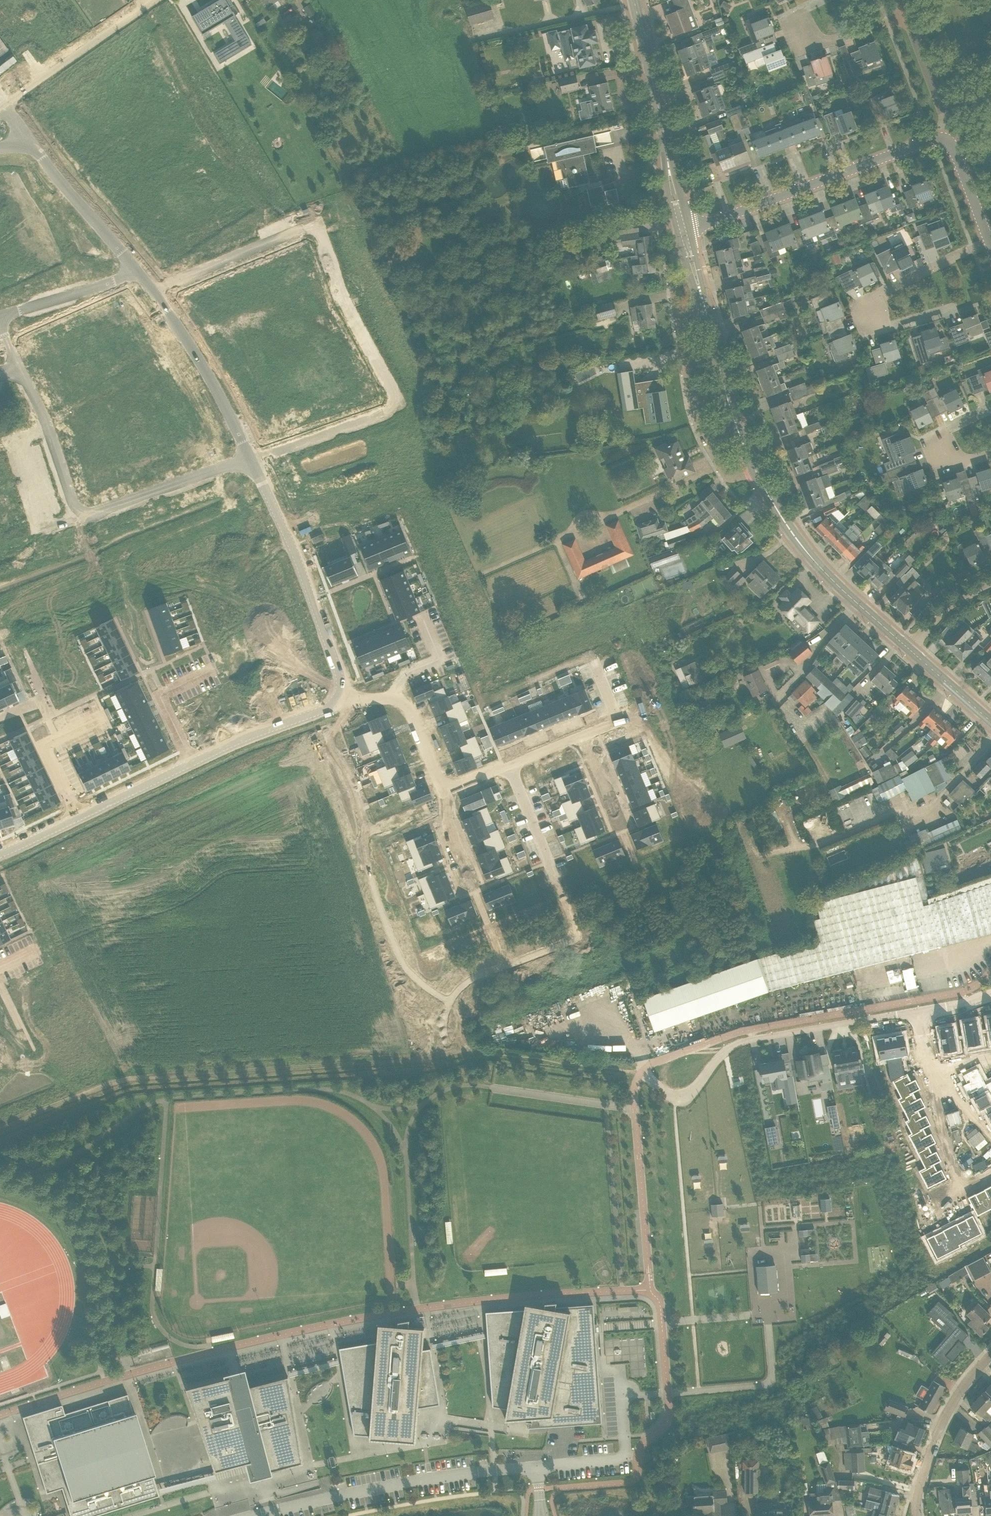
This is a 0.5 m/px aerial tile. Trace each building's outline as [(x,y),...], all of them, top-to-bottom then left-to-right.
[(192,17),(203,35),(211,30),(224,22),(233,37),(235,41),(241,51),(252,45),(235,16),(230,7),(233,5),(230,0),(216,0),(207,6),(208,9),(206,10),(203,12),(203,11),(202,10),(192,17)] [(666,15),(671,28),(670,30),(670,32),(671,33),(673,34),(674,36),(684,32),(684,33),(693,29),(688,17),(694,15),(689,0),(671,0),(675,12),(672,13),(671,13),(666,15)] [(470,25),(494,18),(490,1),(465,8),(470,25)] [(310,5),(304,9),(309,17),(316,13),(310,5)] [(454,28),(463,25),(459,13),(450,15),(454,28)] [(756,50),(773,43),(770,34),(774,32),(768,18),(761,21),(759,16),(750,19),(755,31),(749,33),(753,43),(738,48),(741,55),(756,50)] [(726,37),(729,35),(725,24),(696,34),(699,40),(704,38),(720,33),(721,35),(726,37)] [(595,31),(590,32),(588,32),(586,25),(572,29),(572,28),(571,28),(572,32),(570,32),(569,30),(558,32),(559,34),(558,34),(557,30),(542,34),(556,31),(559,43),(561,42),(565,61),(569,60),(570,68),(580,66),(580,68),(581,68),(595,64),(595,65),(595,64),(595,62),(596,62),(595,56),(594,56),(591,44),(597,42),(597,43),(598,42),(595,30),(595,31)] [(688,47),(678,51),(683,63),(709,53),(704,38),(699,40),(696,34),(690,37),(693,45),(688,47)] [(496,49),(503,47),(502,41),(495,42),(496,49)] [(854,74),(874,67),(872,62),(880,59),(874,42),(860,48),(861,52),(852,55),(853,60),(849,61),(854,74)] [(780,51),(776,52),(773,43),(756,50),(758,56),(763,54),(769,71),(786,65),(780,51)] [(220,50),(214,54),(220,64),(226,61),(220,50)] [(706,55),(710,53),(709,53),(683,63),(688,76),(704,69),(710,67),(706,55)] [(813,65),(804,68),(807,78),(807,80),(809,87),(815,85),(816,86),(834,81),(829,66),(826,57),(812,61),(813,65)] [(725,71),(737,66),(735,61),(710,70),(712,76),(725,71)] [(727,78),(725,71),(712,76),(715,82),(727,78)] [(562,93),(580,89),(577,75),(559,79),(562,93)] [(597,113),(604,112),(613,110),(607,82),(589,86),(593,101),(581,103),(583,111),(585,110),(587,118),(597,116),(597,113)] [(698,104),(721,96),(717,84),(694,93),(698,104)] [(808,105),(815,102),(809,88),(802,91),(808,105)] [(703,116),(725,108),(721,96),(698,104),(703,116)] [(886,117),(900,112),(894,96),(879,101),(877,96),(868,99),(875,117),(884,113),(886,117)] [(727,117),(736,113),(742,111),(740,105),(725,110),(727,117)] [(742,128),(748,126),(742,111),(736,113),(742,128)] [(820,133),(819,130),(812,112),(806,115),(808,120),(800,123),(806,139),(820,133)] [(856,128),(852,119),(850,112),(836,117),(834,112),(824,115),(831,133),(840,130),(842,134),(856,128)] [(735,131),(742,128),(736,113),(727,117),(729,116),(735,131)] [(724,173),(737,168),(719,120),(706,125),(710,134),(716,132),(722,150),(712,154),(716,164),(720,162),(724,173)] [(720,120),(719,120),(737,168),(750,163),(742,141),(729,146),(723,130),(724,129),(720,120)] [(800,123),(797,124),(796,121),(782,126),(787,140),(789,145),(806,139),(800,123)] [(776,128),(765,132),(766,136),(765,136),(771,152),(784,147),(782,142),(787,140),(782,126),(781,123),(775,125),(776,128)] [(593,135),(584,137),(544,146),(548,163),(556,161),(558,171),(560,170),(563,179),(566,179),(568,188),(589,183),(582,153),(580,154),(579,151),(596,147),(596,146),(593,135)] [(758,157),(771,152),(765,136),(753,141),(758,157)] [(713,162),(703,168),(712,183),(722,177),(713,162)] [(586,189),(603,185),(602,180),(578,186),(579,190),(586,189)] [(905,194),(904,194),(908,203),(910,208),(916,206),(914,203),(917,203),(923,201),(932,197),(930,191),(934,190),(931,180),(926,182),(926,181),(912,186),(914,191),(905,194)] [(617,191),(604,195),(601,186),(587,189),(591,207),(608,202),(608,204),(619,202),(617,191)] [(897,194),(892,196),(888,186),(876,191),(884,210),(890,208),(892,213),(902,209),(897,194)] [(877,213),(884,210),(876,191),(865,195),(868,205),(863,207),(869,221),(879,218),(877,213)] [(863,207),(859,209),(855,199),(843,203),(850,222),(857,220),(859,225),(869,221),(863,207)] [(844,225),(850,222),(843,203),(832,208),(835,217),(830,219),(835,232),(836,234),(846,230),(844,225)] [(342,205),(327,210),(331,221),(338,219),(346,217),(342,205)] [(830,219),(826,221),(822,211),(810,216),(817,235),(825,233),(826,235),(835,232),(830,219)] [(909,222),(916,219),(913,211),(906,214),(909,222)] [(811,238),(817,235),(810,216),(799,220),(802,230),(797,232),(803,246),(813,243),(811,238)] [(943,227),(930,232),(927,222),(916,226),(925,248),(934,244),(936,249),(949,244),(943,227)] [(635,250),(636,256),(653,254),(651,236),(637,238),(636,232),(639,231),(638,223),(611,226),(612,235),(614,234),(616,243),(622,242),(623,246),(625,246),(633,248),(635,250)] [(797,232),(793,234),(789,224),(777,228),(785,248),(792,245),(794,250),(803,246),(797,232)] [(779,250),(785,248),(777,228),(766,233),(769,242),(764,244),(770,259),(780,255),(779,250)] [(383,244),(397,238),(394,231),(380,236),(383,244)] [(571,238),(555,242),(561,264),(571,261),(569,253),(575,252),(571,238)] [(742,259),(739,248),(737,238),(728,240),(730,248),(717,251),(720,264),(742,259)] [(346,242),(339,244),(344,256),(358,250),(354,239),(346,242)] [(893,247),(877,255),(886,273),(899,266),(901,271),(909,267),(908,264),(913,262),(902,240),(892,245),(893,247)] [(755,256),(762,253),(757,241),(750,244),(755,256)] [(358,250),(344,256),(348,267),(354,265),(363,262),(358,250)] [(837,253),(828,257),(831,266),(840,262),(837,253)] [(633,275),(655,272),(653,254),(636,256),(637,264),(631,265),(633,275)] [(603,255),(586,261),(588,266),(604,260),(603,255)] [(363,262),(354,265),(359,276),(378,268),(374,261),(374,258),(363,262)] [(723,277),(745,272),(742,259),(720,264),(723,277)] [(604,260),(588,266),(591,275),(591,276),(594,285),(603,282),(600,273),(609,270),(606,260),(604,260)] [(852,269),(835,278),(838,283),(848,278),(853,288),(858,285),(862,284),(863,286),(876,279),(876,278),(880,276),(872,262),(868,264),(867,262),(854,268),(855,270),(853,271),(852,269)] [(756,276),(769,273),(767,265),(754,268),(756,276)] [(280,269),(274,272),(276,277),(279,284),(285,282),(280,269)] [(769,273),(756,276),(757,282),(767,280),(770,279),(769,273)] [(276,277),(270,280),(273,287),(275,292),(281,289),(279,284),(276,277)] [(364,287),(357,290),(362,301),(377,294),(372,283),(364,287)] [(728,296),(725,297),(726,303),(729,303),(744,300),(753,298),(752,291),(750,284),(741,286),(740,286),(726,290),(728,296)] [(305,287),(293,293),(296,299),(301,296),(308,293),(305,287)] [(308,293),(301,296),(307,306),(324,297),(318,287),(308,293)] [(829,303),(830,303),(826,293),(810,299),(814,309),(821,306),(822,308),(822,309),(826,320),(819,323),(823,334),(828,332),(842,327),(839,317),(843,316),(838,302),(830,305),(829,303)] [(236,294),(230,296),(234,307),(235,308),(241,306),(239,301),(236,294)] [(377,294),(362,301),(367,312),(374,309),(382,305),(377,294)] [(324,297),(307,306),(312,316),(319,313),(329,307),(324,297)] [(747,313),(756,311),(753,298),(744,300),(729,303),(733,317),(747,314),(747,313)] [(791,299),(781,302),(783,308),(786,307),(790,316),(796,314),(791,299)] [(598,320),(617,314),(613,302),(594,307),(598,320)] [(781,302),(760,310),(762,316),(783,308),(781,302)] [(640,329),(655,327),(652,303),(636,306),(630,307),(632,321),(639,320),(640,329)] [(783,308),(762,316),(764,323),(779,317),(780,320),(790,316),(786,307),(783,308)] [(312,316),(307,319),(310,325),(322,318),(319,313),(312,316)] [(84,314),(75,318),(83,335),(92,331),(84,314)] [(227,314),(215,321),(219,326),(226,322),(230,320),(227,314)] [(954,325),(949,327),(956,345),(967,341),(965,337),(969,336),(983,331),(976,315),(963,320),(964,324),(955,328),(954,325)] [(97,317),(91,319),(96,330),(102,328),(97,317)] [(75,318),(66,322),(74,339),(83,335),(75,318)] [(144,319),(128,330),(134,338),(150,327),(144,319)] [(66,322),(57,326),(65,343),(74,339),(66,322)] [(337,322),(321,331),(326,339),(342,331),(337,322)] [(760,331),(765,330),(762,324),(742,331),(747,344),(763,338),(760,331)] [(57,326),(49,329),(56,347),(65,343),(57,326)] [(384,330),(378,334),(384,345),(398,337),(392,326),(384,330)] [(150,327),(134,338),(139,346),(155,335),(150,327)] [(850,335),(846,336),(842,327),(828,332),(828,334),(830,339),(833,338),(834,341),(828,343),(836,363),(848,358),(846,352),(855,348),(850,335)] [(912,337),(920,363),(920,361),(930,358),(929,354),(947,348),(947,349),(948,349),(945,339),(939,340),(935,328),(922,332),(923,336),(919,337),(919,336),(912,338),(912,337)] [(49,329),(40,333),(47,351),(56,347),(49,329)] [(342,331),(326,339),(331,348),(347,339),(342,331)] [(40,333),(31,337),(39,355),(47,351),(40,333)] [(155,335),(139,346),(145,354),(161,343),(155,335)] [(772,348),(776,346),(771,335),(763,338),(747,344),(752,357),(773,349),(772,348)] [(31,337),(22,341),(29,359),(39,355),(31,337)] [(398,337),(384,345),(390,355),(396,352),(404,348),(398,337)] [(347,339),(331,348),(335,356),(351,348),(347,339)] [(886,361),(900,357),(895,340),(881,345),(882,349),(873,352),(872,350),(876,365),(866,368),(867,373),(868,373),(869,373),(870,377),(881,374),(885,367),(883,362),(886,361)] [(161,343),(145,354),(151,362),(166,352),(161,343)] [(790,344),(774,349),(777,355),(792,350),(790,344)] [(351,348),(335,356),(340,365),(356,356),(351,348)] [(792,350),(777,355),(779,362),(783,360),(795,356),(792,350)] [(420,353),(401,363),(408,373),(415,368),(424,362),(420,353)] [(356,356),(340,365),(344,374),(352,370),(360,365),(356,356)] [(766,367),(757,370),(762,383),(778,377),(775,370),(779,369),(776,363),(773,365),(773,364),(766,367)] [(933,371),(931,364),(921,367),(923,374),(933,371)] [(590,366),(583,369),(583,370),(587,378),(597,374),(592,365),(590,366)] [(977,371),(978,374),(967,378),(975,396),(974,394),(989,389),(989,391),(990,390),(990,366),(977,371)] [(408,373),(402,377),(408,387),(422,379),(415,368),(408,373)] [(64,370),(53,375),(56,381),(62,378),(67,376),(64,370)] [(251,370),(234,379),(239,388),(256,379),(251,370)] [(344,374),(340,376),(343,382),(355,375),(352,370),(344,374)] [(633,370),(617,373),(617,374),(618,376),(619,382),(621,381),(622,381),(623,387),(624,392),(622,393),(622,394),(624,400),(627,400),(629,410),(636,409),(639,408),(641,408),(643,407),(642,404),(649,403),(650,403),(652,415),(653,422),(652,422),(650,423),(650,424),(670,420),(666,393),(666,390),(664,390),(663,389),(663,388),(657,389),(656,388),(656,384),(637,387),(636,387),(636,385),(633,370)] [(778,377),(762,383),(767,396),(776,393),(783,390),(786,388),(782,376),(778,377)] [(56,381),(45,386),(50,397),(67,388),(62,378),(56,381)] [(256,379),(239,388),(243,396),(260,387),(256,379)] [(791,394),(807,388),(805,382),(789,388),(791,394)] [(260,387),(243,396),(248,405),(265,396),(260,387)] [(794,400),(815,392),(813,387),(807,389),(807,388),(791,394),(794,400)] [(954,388),(938,396),(934,387),(928,391),(939,412),(948,408),(950,412),(963,405),(954,388)] [(67,388),(50,397),(55,407),(66,402),(72,398),(67,388)] [(338,391),(330,394),(336,411),(344,408),(338,391)] [(930,416),(939,412),(928,391),(922,393),(927,404),(925,405),(924,404),(911,410),(919,427),(932,421),(930,416)] [(330,394),(322,397),(328,414),(336,411),(330,394)] [(72,398),(66,402),(68,408),(80,402),(77,396),(72,398)] [(265,396),(248,405),(253,414),(270,405),(265,396)] [(322,397),(314,400),(320,417),(328,414),(322,397)] [(314,400),(306,403),(312,420),(320,417),(314,400)] [(776,422),(796,415),(791,402),(788,403),(788,402),(771,408),(776,422)] [(289,403),(283,405),(287,418),(294,415),(289,403)] [(306,403),(297,406),(303,423),(312,420),(306,403)] [(798,429),(801,428),(796,415),(776,422),(782,436),(798,430),(798,429)] [(80,417),(63,423),(65,431),(83,426),(80,417)] [(806,434),(822,428),(819,421),(804,427),(806,434)] [(83,426),(65,431),(68,439),(85,434),(83,426)] [(898,433),(881,439),(882,440),(883,439),(884,441),(887,450),(891,448),(892,451),(895,459),(883,463),(887,472),(894,469),(913,461),(910,452),(914,451),(909,437),(901,440),(898,434),(899,434),(898,433)] [(85,434),(68,439),(71,447),(88,442),(85,434)] [(186,438),(180,440),(185,453),(191,450),(186,438)] [(792,462),(815,454),(810,441),(787,450),(792,462)] [(88,442),(71,447),(73,455),(90,450),(88,442)] [(687,459),(684,460),(675,442),(667,446),(666,443),(654,449),(659,460),(664,458),(668,467),(663,469),(668,479),(674,476),(675,480),(693,471),(687,459)] [(176,445),(166,449),(173,466),(182,462),(176,445)] [(166,449),(157,453),(164,470),(173,466),(166,449)] [(90,450),(73,455),(76,464),(79,463),(83,461),(87,460),(93,458),(90,450)] [(157,453),(148,456),(155,473),(164,470),(157,453)] [(812,455),(815,454),(792,462),(796,475),(813,469),(812,466),(814,465),(812,461),(814,461),(812,455)] [(821,471),(836,465),(834,459),(819,465),(821,471)] [(887,472),(879,475),(882,485),(900,478),(905,491),(927,483),(921,470),(917,471),(913,461),(894,469),(887,472)] [(135,462),(125,466),(132,483),(142,479),(135,462)] [(823,476),(838,470),(836,465),(821,471),(823,476)] [(125,466),(117,469),(123,486),(132,483),(125,466)] [(117,469),(108,473),(114,490),(123,486),(117,469)] [(968,480),(975,502),(979,516),(986,514),(979,493),(978,490),(981,489),(981,491),(990,488),(990,471),(990,469),(977,473),(978,477),(968,480)] [(108,473),(99,476),(106,493),(114,490),(108,473)] [(99,476),(90,480),(97,497),(106,493),(99,476)] [(825,488),(821,476),(815,478),(800,484),(804,496),(820,490),(825,488)] [(957,479),(944,483),(946,493),(949,501),(964,496),(963,495),(965,494),(969,504),(975,502),(968,480),(959,483),(957,479)] [(90,480),(80,484),(87,501),(97,497),(90,480)] [(824,502),(830,499),(825,488),(820,490),(804,496),(809,508),(824,503),(824,502)] [(834,503),(847,497),(844,491),(831,498),(834,504),(822,509),(826,517),(815,528),(823,537),(835,525),(839,521),(831,513),(837,510),(834,503)] [(697,520),(720,501),(712,492),(712,493),(700,502),(701,503),(692,510),(695,514),(686,520),(688,525),(697,520)] [(865,495),(861,500),(869,507),(873,503),(865,495)] [(719,524),(731,515),(720,501),(697,520),(688,525),(690,531),(691,532),(702,527),(713,517),(719,524)] [(878,513),(871,506),(866,511),(873,517),(878,513)] [(890,525),(880,514),(875,519),(880,524),(874,530),(879,535),(890,525)] [(627,558),(634,555),(618,519),(606,525),(615,547),(585,560),(575,538),(562,544),(578,579),(609,565),(613,573),(630,566),(627,558)] [(665,522),(659,524),(658,521),(637,528),(641,540),(668,531),(665,522)] [(722,538),(721,539),(732,551),(732,550),(734,550),(737,554),(743,551),(752,543),(753,542),(749,538),(753,535),(745,526),(741,522),(739,524),(739,523),(729,532),(723,538),(722,539),(722,538)] [(840,554),(862,531),(854,523),(848,529),(843,534),(843,533),(832,545),(840,554)] [(832,545),(843,533),(835,525),(823,537),(832,545)] [(401,529),(388,535),(397,558),(411,553),(401,529)] [(852,542),(863,531),(862,531),(840,554),(849,562),(864,547),(860,543),(857,547),(852,542)] [(670,549),(687,543),(684,534),(667,540),(670,549)] [(388,535),(374,540),(384,564),(397,558),(388,535)] [(990,551),(990,550),(985,537),(979,539),(980,542),(977,543),(977,542),(963,548),(971,565),(984,559),(982,555),(990,551)] [(374,540),(360,546),(370,569),(384,564),(374,540)] [(864,565),(858,571),(867,580),(879,568),(884,562),(875,554),(883,546),(877,541),(859,560),(864,565)] [(353,543),(346,546),(346,547),(349,554),(353,553),(357,551),(355,548),(354,543),(353,543)] [(669,551),(649,558),(652,567),(672,560),(669,551)] [(351,556),(324,567),(331,585),(358,574),(351,556)] [(756,568),(748,576),(753,580),(759,586),(754,591),(760,597),(771,587),(778,579),(769,571),(770,569),(763,561),(756,568)] [(887,574),(892,570),(884,562),(879,568),(867,580),(877,589),(889,576),(887,574)] [(904,562),(892,574),(898,579),(909,567),(904,562)] [(738,589),(747,580),(734,567),(725,577),(720,582),(732,594),(737,588),(738,589)] [(917,573),(918,572),(912,567),(897,583),(902,587),(889,600),(895,606),(895,605),(904,614),(920,598),(910,589),(917,582),(915,579),(919,575),(917,573)] [(404,571),(380,580),(386,594),(409,584),(404,571)] [(409,584),(386,594),(391,607),(415,598),(409,584)] [(783,602),(778,607),(790,620),(793,616),(803,626),(808,631),(818,621),(804,607),(810,601),(807,598),(807,595),(803,592),(801,592),(798,589),(791,595),(786,591),(780,597),(779,598),(783,602)] [(415,598),(391,607),(397,621),(420,612),(415,598)] [(167,602),(148,609),(152,618),(170,612),(167,602)] [(915,618),(922,611),(919,608),(912,615),(915,618)] [(170,612),(152,618),(155,627),(173,621),(170,612)] [(990,622),(990,616),(981,624),(983,628),(990,622)] [(112,619),(94,627),(99,636),(116,628),(112,619)] [(173,621),(155,627),(158,636),(177,630),(173,621)] [(401,625),(391,629),(400,652),(411,648),(401,625)] [(837,656),(856,635),(845,625),(827,644),(838,654),(837,656)] [(946,643),(945,644),(947,647),(948,648),(948,650),(951,652),(953,652),(971,632),(963,625),(950,640),(946,643)] [(116,628),(99,636),(103,645),(120,636),(116,628)] [(391,629),(377,635),(387,658),(400,652),(391,629)] [(177,630),(158,636),(162,645),(180,639),(177,630)] [(962,660),(983,637),(974,630),(972,633),(971,632),(953,652),(962,660)] [(377,635),(364,640),(373,663),(387,658),(377,635)] [(851,662),(867,645),(856,635),(837,656),(847,665),(850,662),(851,662)] [(120,636),(103,645),(107,654),(125,645),(120,636)] [(799,638),(789,646),(793,651),(789,654),(798,664),(812,652),(804,642),(802,643),(799,638)] [(180,639),(162,645),(165,655),(183,648),(180,639)] [(364,640),(353,644),(363,668),(373,663),(364,640)] [(125,645),(107,654),(111,662),(129,654),(125,645)] [(847,665),(847,666),(852,670),(855,666),(861,671),(861,672),(871,662),(877,654),(867,645),(851,662),(850,662),(847,665)] [(129,654),(111,662),(116,671),(133,662),(129,654)] [(779,663),(775,656),(775,655),(762,661),(765,669),(779,663)] [(988,661),(984,657),(972,670),(981,678),(990,666),(990,657),(988,661)] [(133,662),(116,671),(120,680),(137,671),(133,662)] [(694,663),(676,670),(684,687),(689,685),(701,680),(694,663)] [(827,677),(822,673),(815,666),(806,676),(818,687),(827,677)] [(893,678),(895,675),(884,666),(874,677),(875,677),(871,681),(887,695),(898,683),(893,678)] [(981,678),(989,686),(990,684),(990,666),(981,678)] [(0,681),(0,691),(7,705),(18,699),(10,683),(17,680),(11,667),(3,671),(7,678),(0,681)] [(63,684),(52,689),(58,702),(71,696),(73,698),(81,694),(74,680),(81,677),(77,667),(59,676),(63,684)] [(753,696),(767,689),(758,670),(744,676),(753,696)] [(569,674),(563,677),(566,684),(572,682),(569,674)] [(563,677),(558,679),(561,687),(566,684),(563,677)] [(820,689),(817,693),(822,698),(825,695),(828,698),(824,703),(831,711),(832,710),(846,695),(837,687),(832,682),(827,677),(818,687),(820,689)] [(837,677),(832,682),(837,687),(846,695),(848,692),(851,690),(847,686),(837,677)] [(467,680),(458,684),(461,690),(464,689),(467,688),(470,687),(470,686),(467,680)] [(815,690),(813,687),(806,680),(792,693),(806,707),(817,696),(812,692),(815,690)] [(431,682),(412,690),(417,702),(425,699),(428,698),(430,703),(429,703),(430,704),(448,696),(447,696),(443,687),(434,691),(431,682)] [(137,683),(115,694),(121,707),(144,697),(137,683)] [(897,699),(893,703),(895,705),(894,707),(899,712),(901,710),(905,705),(916,693),(907,685),(900,693),(896,698),(897,699)] [(585,689),(571,695),(579,714),(593,708),(585,689)] [(448,696),(430,704),(435,716),(436,715),(446,711),(448,717),(464,710),(461,702),(461,701),(459,701),(456,693),(450,695),(448,696)] [(910,718),(925,701),(916,693),(905,705),(911,711),(907,715),(910,718)] [(571,695),(557,700),(565,719),(578,713),(578,714),(579,714),(571,695)] [(852,696),(842,709),(849,715),(859,702),(852,696)] [(144,697),(121,707),(128,720),(150,709),(144,697)] [(467,700),(461,702),(464,710),(466,709),(470,708),(467,700)] [(557,700),(544,706),(551,724),(565,719),(557,700)] [(808,707),(806,709),(801,705),(798,709),(805,715),(812,711),(808,707)] [(544,706),(530,711),(538,730),(551,724),(544,706)] [(931,729),(942,716),(933,708),(919,725),(923,729),(926,725),(931,729)] [(150,709),(128,720),(134,733),(156,722),(150,709)] [(450,722),(439,727),(444,739),(462,731),(459,723),(468,719),(464,710),(448,717),(450,722)] [(530,711),(517,717),(524,735),(538,730),(530,711)] [(372,730),(362,734),(365,739),(366,743),(383,736),(381,731),(392,726),(387,714),(368,722),(372,730)] [(703,733),(711,729),(704,714),(696,718),(703,733)] [(940,737),(951,724),(942,716),(931,729),(927,733),(932,737),(924,746),(928,750),(940,737)] [(517,717),(503,722),(511,741),(524,735),(517,717)] [(156,722),(134,733),(140,746),(163,735),(156,722)] [(503,722),(489,728),(497,747),(511,741),(503,722)] [(946,749),(960,732),(951,724),(940,737),(945,741),(942,745),(946,749)] [(721,734),(725,745),(745,737),(740,726),(721,734)] [(26,731),(8,740),(13,749),(30,740),(26,731)] [(462,731),(444,739),(449,751),(460,746),(462,752),(479,745),(475,736),(466,740),(462,731)] [(163,735),(140,746),(147,759),(169,749),(163,735)] [(481,738),(483,744),(490,741),(490,740),(488,735),(484,736),(481,738)] [(383,736),(366,743),(368,747),(370,753),(379,749),(383,757),(401,749),(396,738),(385,742),(383,736)] [(30,740),(13,749),(17,757),(34,749),(30,740)] [(490,741),(483,744),(485,749),(493,746),(490,741)] [(461,759),(453,762),(459,775),(477,767),(473,758),(483,754),(479,745),(462,752),(465,757),(461,759)] [(866,757),(871,753),(865,745),(860,749),(866,757)] [(629,746),(609,753),(615,767),(634,760),(629,746)] [(34,749),(17,757),(21,766),(39,758),(34,749)] [(386,765),(377,769),(381,778),(397,772),(395,766),(406,762),(401,749),(383,757),(386,765)] [(918,758),(914,753),(912,750),(901,758),(907,766),(918,758)] [(121,752),(112,756),(121,774),(130,769),(124,757),(122,754),(121,752)] [(984,762),(982,760),(972,770),(980,778),(990,768),(990,769),(990,755),(984,762)] [(112,756),(104,761),(112,778),(121,774),(112,756)] [(924,767),(931,764),(928,757),(917,763),(916,761),(907,769),(909,774),(924,767)] [(39,758),(21,766),(25,775),(43,766),(39,758)] [(634,760),(615,767),(615,768),(616,768),(621,781),(640,773),(634,760)] [(104,761),(95,765),(103,782),(112,778),(104,761)] [(899,774),(877,785),(884,799),(885,800),(906,789),(907,789),(912,800),(935,789),(934,786),(944,781),(943,778),(935,762),(931,764),(924,767),(909,774),(909,775),(907,770),(902,772),(899,774)] [(95,765),(86,769),(95,786),(103,782),(95,765)] [(43,766),(25,775),(29,783),(47,775),(43,766)] [(890,778),(886,769),(885,766),(872,772),(878,781),(877,781),(878,783),(890,778)] [(86,769),(77,773),(86,791),(95,786),(86,769)] [(568,774),(554,779),(560,794),(586,783),(581,771),(570,776),(569,773),(568,774)] [(397,772),(381,778),(384,788),(394,784),(397,792),(416,785),(411,773),(403,776),(400,777),(397,772)] [(640,773),(621,781),(627,794),(646,787),(640,773)] [(832,800),(873,784),(869,773),(828,789),(832,800)] [(47,775),(29,783),(34,792),(51,784),(47,775)] [(958,810),(975,793),(962,780),(949,794),(959,803),(955,807),(958,810)] [(586,783),(560,794),(560,795),(568,792),(571,799),(562,803),(565,812),(582,806),(580,800),(591,796),(586,783)] [(51,784),(34,792),(38,801),(55,792),(51,784)] [(416,785),(397,792),(397,793),(398,792),(402,801),(411,797),(415,806),(433,799),(428,786),(423,788),(417,791),(415,785),(416,785)] [(501,797),(496,785),(491,788),(490,787),(481,790),(482,791),(466,798),(468,804),(471,809),(471,810),(501,797)] [(646,787),(627,794),(633,808),(651,801),(646,787)] [(55,792),(38,801),(42,810),(60,801),(55,792)] [(541,795),(541,796),(543,801),(551,798),(548,792),(545,794),(541,795)] [(0,803),(0,823),(2,827),(13,823),(8,808),(16,806),(10,793),(3,795),(5,801),(0,803)] [(655,804),(632,813),(638,827),(660,818),(655,804)] [(582,806),(565,812),(565,813),(568,818),(569,822),(578,818),(582,826),(574,829),(600,819),(595,807),(593,808),(584,811),(582,806)] [(473,816),(462,820),(467,832),(493,822),(487,807),(472,813),(473,816)] [(557,809),(552,811),(554,817),(556,816),(562,814),(561,812),(559,808),(557,809)] [(562,814),(558,816),(560,821),(564,820),(568,818),(565,813),(562,814)] [(600,819),(574,829),(581,844),(595,838),(594,835),(605,831),(600,819)] [(922,847),(962,831),(957,819),(928,831),(927,828),(916,832),(922,847)] [(493,822),(467,832),(472,844),(483,840),(485,845),(502,838),(498,829),(489,833),(486,825),(493,822)] [(656,824),(631,834),(637,849),(651,843),(652,845),(663,841),(656,824)] [(511,835),(507,836),(509,842),(513,841),(517,839),(515,833),(511,835)] [(910,840),(904,843),(907,850),(918,845),(913,833),(908,836),(910,840)] [(421,835),(406,841),(412,856),(438,846),(433,834),(422,838),(421,835)] [(488,851),(476,855),(481,867),(507,857),(507,856),(500,859),(496,851),(504,848),(506,848),(502,838),(485,845),(488,851)] [(619,839),(593,850),(599,867),(611,862),(610,860),(625,854),(619,839)] [(438,846),(412,856),(418,871),(433,865),(432,862),(443,858),(438,846)] [(944,847),(921,853),(924,867),(948,861),(944,847)] [(524,850),(516,853),(519,858),(526,855),(524,850)] [(918,854),(815,899),(820,918),(814,920),(819,941),(795,947),(757,958),(643,998),(654,1031),(768,991),(990,933),(990,874),(928,896),(918,854)] [(507,857),(481,867),(486,879),(497,875),(499,878),(513,871),(507,857)] [(433,873),(418,879),(424,894),(450,883),(445,871),(434,876),(433,873)] [(411,872),(404,874),(407,880),(413,878),(411,872)] [(450,883),(424,894),(430,909),(445,903),(444,900),(455,895),(450,883)] [(509,884),(483,895),(489,910),(504,904),(504,906),(516,901),(509,884)] [(471,900),(445,910),(452,927),(463,922),(462,921),(477,915),(474,906),(471,900)] [(0,932),(0,944),(10,939),(5,930),(0,932)] [(27,989),(16,994),(21,1006),(32,1000),(36,1008),(47,1003),(38,985),(45,981),(40,971),(22,980),(27,989)] [(976,1020),(964,1022),(968,1045),(980,1043),(981,1048),(987,1047),(985,1033),(979,1034),(976,1020)] [(952,1027),(940,1029),(944,1052),(956,1049),(957,1055),(964,1053),(961,1039),(955,1040),(952,1027)] [(892,1037),(890,1037),(894,1057),(896,1072),(897,1078),(904,1075),(903,1071),(901,1056),(907,1055),(903,1035),(896,1036),(891,1036),(892,1037)] [(884,1038),(877,1039),(881,1060),(887,1059),(889,1073),(891,1082),(896,1079),(897,1078),(896,1072),(894,1057),(890,1037),(888,1037),(884,1038)] [(983,1064),(989,1061),(990,1060),(990,1058),(989,1049),(981,1050),(983,1064)] [(863,1063),(861,1064),(859,1050),(849,1052),(849,1051),(842,1052),(842,1053),(833,1055),(837,1081),(857,1077),(857,1075),(865,1073),(863,1063)] [(804,1060),(796,1061),(800,1080),(808,1079),(809,1082),(822,1080),(822,1082),(822,1083),(831,1081),(828,1064),(820,1066),(818,1055),(818,1053),(804,1056),(804,1060)] [(783,1061),(760,1065),(763,1082),(771,1081),(783,1079),(784,1086),(786,1095),(796,1094),(790,1062),(783,1064),(783,1061)] [(962,1085),(967,1094),(990,1082),(990,1081),(982,1086),(974,1069),(963,1075),(967,1083),(962,1085)] [(897,1078),(896,1079),(904,1096),(901,1097),(901,1098),(920,1088),(915,1079),(911,1081),(907,1073),(904,1075),(897,1078)] [(874,1075),(867,1077),(868,1080),(872,1093),(879,1091),(874,1075)] [(967,1094),(976,1090),(979,1097),(975,1099),(979,1108),(980,1108),(990,1102),(990,1082),(967,1094)] [(920,1088),(901,1098),(909,1114),(906,1115),(906,1116),(925,1106),(921,1097),(916,1099),(913,1092),(920,1088)] [(836,1105),(828,1105),(830,1128),(839,1127),(836,1105)] [(925,1106),(906,1116),(914,1132),(911,1133),(911,1134),(930,1124),(926,1115),(921,1117),(918,1110),(925,1106)] [(930,1124),(911,1134),(920,1150),(916,1151),(917,1152),(936,1142),(931,1133),(927,1135),(923,1128),(931,1124),(930,1124)] [(775,1126),(765,1128),(768,1146),(779,1144),(775,1126)] [(936,1142),(917,1152),(925,1168),(922,1169),(922,1170),(941,1160),(936,1151),(932,1153),(928,1146),(936,1142)] [(941,1160),(922,1170),(930,1186),(946,1178),(941,1169),(937,1171),(934,1164),(941,1160)] [(980,1192),(989,1210),(990,1209),(990,1186),(984,1189),(984,1190),(980,1192)] [(975,1194),(968,1197),(977,1216),(989,1210),(980,1192),(976,1194),(975,1194)] [(830,1197),(820,1198),(820,1210),(830,1210),(830,1197)] [(723,1203),(710,1204),(711,1217),(724,1215),(723,1203)] [(965,1219),(961,1221),(970,1239),(982,1233),(972,1215),(965,1219)] [(956,1223),(949,1227),(959,1245),(970,1239),(961,1221),(957,1223),(956,1223)] [(943,1231),(938,1233),(948,1251),(959,1245),(949,1227),(943,1230),(943,1231)] [(934,1235),(927,1238),(936,1257),(948,1251),(938,1233),(934,1235)] [(807,1248),(800,1249),(801,1260),(817,1260),(817,1252),(808,1253),(807,1248)] [(983,1257),(967,1265),(974,1279),(990,1271),(983,1257)] [(776,1265),(756,1267),(758,1293),(778,1292),(776,1265)] [(967,1281),(971,1280),(967,1272),(964,1266),(939,1282),(943,1288),(964,1276),(967,1281)] [(941,1343),(941,1342),(931,1353),(945,1365),(950,1359),(953,1361),(965,1346),(961,1342),(968,1334),(957,1325),(959,1323),(952,1317),(954,1315),(938,1300),(927,1313),(935,1320),(938,1317),(945,1323),(944,1324),(945,1324),(949,1328),(947,1331),(947,1336),(941,1343)] [(2,1318),(11,1315),(7,1302),(0,1304),(0,1312),(2,1318)] [(524,1309),(486,1312),(487,1337),(487,1338),(493,1406),(507,1409),(505,1420),(510,1419),(525,1418),(525,1420),(528,1421),(531,1421),(529,1428),(530,1428),(549,1426),(567,1425),(582,1424),(584,1424),(600,1423),(601,1423),(602,1423),(595,1337),(595,1332),(595,1331),(595,1328),(594,1324),(593,1304),(555,1307),(556,1303),(556,1302),(545,1303),(544,1307),(525,1304),(524,1309)] [(990,1316),(983,1309),(977,1303),(966,1314),(971,1319),(967,1323),(976,1332),(976,1331),(981,1336),(988,1328),(983,1323),(990,1316)] [(928,1315),(922,1311),(920,1314),(929,1322),(932,1318),(928,1315)] [(409,1320),(409,1319),(398,1321),(398,1326),(379,1325),(378,1324),(377,1342),(339,1348),(341,1361),(354,1435),(370,1436),(370,1439),(415,1442),(418,1408),(440,1405),(430,1348),(423,1350),(424,1328),(409,1327),(409,1320)] [(213,1342),(234,1337),(233,1331),(211,1336),(213,1342)] [(877,1335),(876,1336),(873,1334),(871,1337),(875,1339),(882,1343),(884,1339),(877,1335)] [(912,1357),(914,1353),(899,1347),(897,1351),(912,1357)] [(267,1472),(303,1463),(288,1377),(243,1388),(234,1391),(230,1377),(187,1388),(216,1471),(263,1459),(265,1465),(267,1472)] [(945,1387),(937,1382),(933,1380),(928,1389),(922,1385),(916,1395),(922,1399),(918,1406),(930,1414),(945,1387)] [(990,1384),(980,1394),(981,1395),(990,1404),(990,1385),(990,1384)] [(133,1413),(127,1394),(64,1414),(61,1405),(22,1417),(32,1447),(46,1493),(62,1488),(70,1515),(94,1515),(159,1496),(158,1493),(152,1475),(154,1474),(135,1413),(133,1413)] [(990,1405),(990,1404),(981,1395),(970,1406),(988,1423),(990,1419),(990,1414),(986,1410),(990,1405)] [(907,1408),(907,1406),(889,1399),(885,1409),(905,1417),(908,1409),(907,1408)] [(814,1420),(822,1417),(817,1406),(809,1409),(814,1420)] [(825,1416),(818,1420),(821,1427),(829,1423),(825,1416)] [(919,1443),(924,1429),(907,1422),(905,1428),(900,1426),(895,1438),(907,1443),(908,1439),(919,1443)] [(861,1447),(859,1426),(845,1427),(847,1449),(861,1447)] [(990,1446),(990,1435),(984,1427),(978,1433),(990,1447),(990,1446)] [(974,1434),(970,1432),(961,1428),(954,1442),(967,1449),(968,1448),(976,1452),(979,1446),(970,1442),(974,1434)] [(731,1449),(727,1434),(727,1433),(707,1437),(710,1453),(731,1449)] [(894,1444),(887,1445),(888,1451),(893,1453),(890,1462),(908,1467),(908,1466),(910,1467),(912,1459),(910,1459),(912,1453),(905,1451),(906,1450),(895,1447),(896,1445),(894,1444)] [(870,1453),(870,1449),(870,1448),(846,1449),(846,1452),(844,1452),(845,1471),(864,1470),(863,1453),(870,1453)] [(886,1465),(888,1456),(873,1453),(871,1462),(886,1465)] [(827,1484),(837,1483),(829,1461),(820,1464),(827,1484)] [(758,1470),(745,1469),(745,1484),(758,1484),(758,1470)] [(957,1484),(969,1483),(968,1469),(956,1470),(957,1484)] [(979,1496),(980,1505),(985,1505),(986,1514),(990,1513),(990,1478),(988,1478),(989,1495),(979,1496)] [(839,1480),(838,1488),(854,1489),(855,1480),(839,1480)] [(838,1488),(838,1487),(827,1487),(823,1487),(824,1493),(808,1493),(810,1515),(819,1515),(833,1515),(832,1499),(842,1499),(838,1488)] [(893,1515),(899,1495),(870,1487),(864,1507),(873,1509),(893,1515)] [(975,1491),(970,1492),(970,1488),(962,1489),(963,1498),(955,1498),(955,1497),(956,1513),(957,1513),(959,1515),(964,1514),(966,1512),(972,1511),(971,1506),(978,1505),(975,1491)] [(955,1497),(951,1497),(951,1489),(938,1490),(939,1502),(941,1502),(942,1514),(956,1513),(955,1497)] [(727,1503),(726,1491),(711,1492),(712,1495),(695,1496),(695,1495),(687,1496),(688,1505),(693,1505),(694,1515),(706,1514),(706,1515),(714,1515),(714,1504),(727,1503)] [(756,1515),(768,1515),(768,1509),(764,1509),(764,1502),(756,1502),(756,1515)] [(772,1502),(764,1502),(764,1509),(768,1509),(768,1515),(792,1515),(792,1510),(771,1509),(772,1502)] [(852,1506),(845,1506),(848,1515),(855,1515),(852,1506)]
